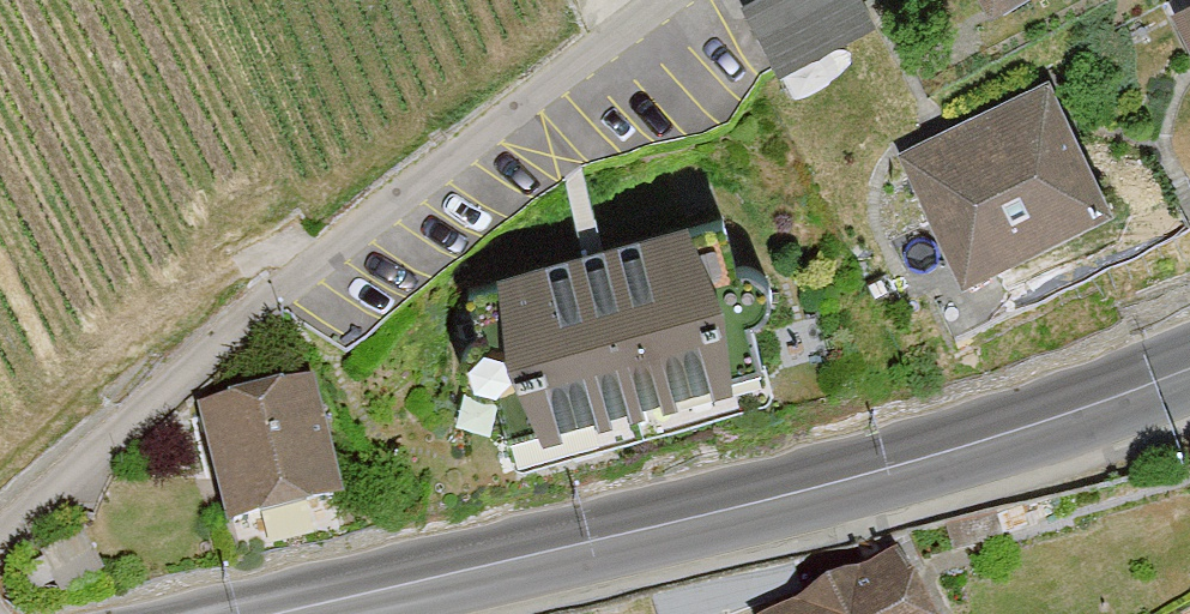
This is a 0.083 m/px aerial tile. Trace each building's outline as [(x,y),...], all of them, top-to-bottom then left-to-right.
[(789,58),(892,14),(886,0),(764,0),(789,58)] [(988,17),(1020,0),(979,0),(988,17)] [(1175,9),(1189,38),(1189,1),(1175,9)] [(902,148),(965,275),(1114,205),(1054,79),(902,148)] [(719,214),(488,269),(529,435),(760,379),(719,214)] [(201,408),(233,535),(348,506),(317,380),(201,408)] [(785,613),(930,613),(899,555),(785,613)]
